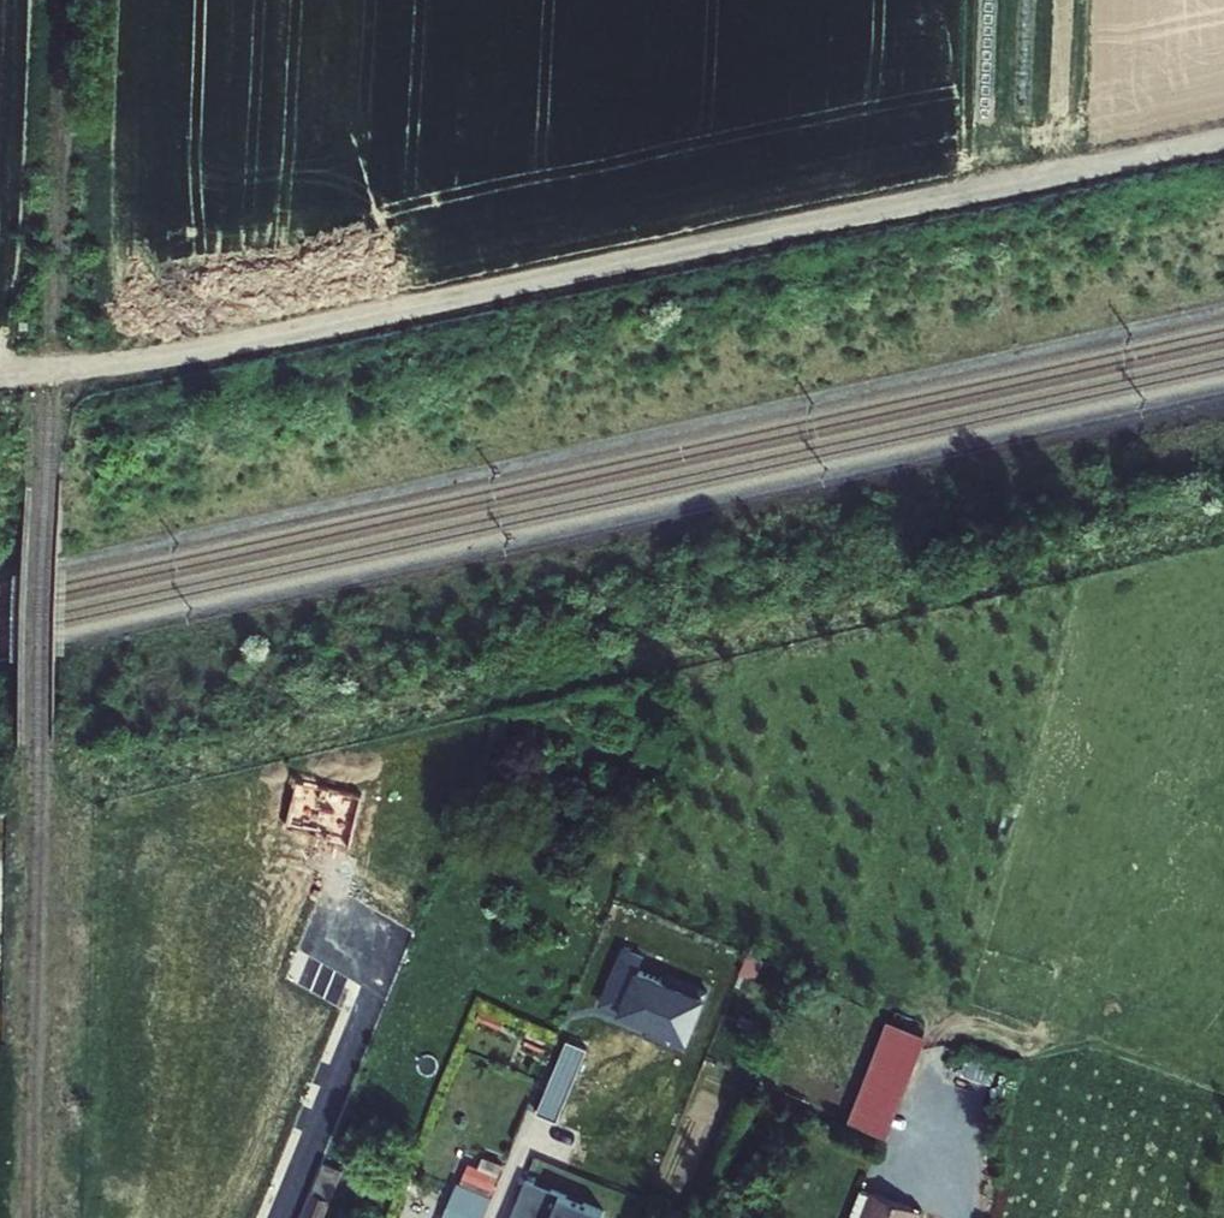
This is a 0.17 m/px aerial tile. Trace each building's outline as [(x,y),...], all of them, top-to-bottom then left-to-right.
[(627,945),(614,982),(632,988),(624,1011),(693,1034),(709,985),(670,972),(667,980),(643,972),(650,953),(627,945)] [(892,1020),(853,1119),(887,1131),(927,1034),(892,1020)] [(443,1217),(480,1217),(503,1163),(475,1150),(443,1217)] [(510,1217),(551,1217),(562,1194),(552,1161),(535,1156),(510,1217)] [(862,1217),(920,1217),(922,1212),(874,1189),(862,1217)] [(303,1217),(326,1217),(332,1201),(311,1194),(303,1217)]
